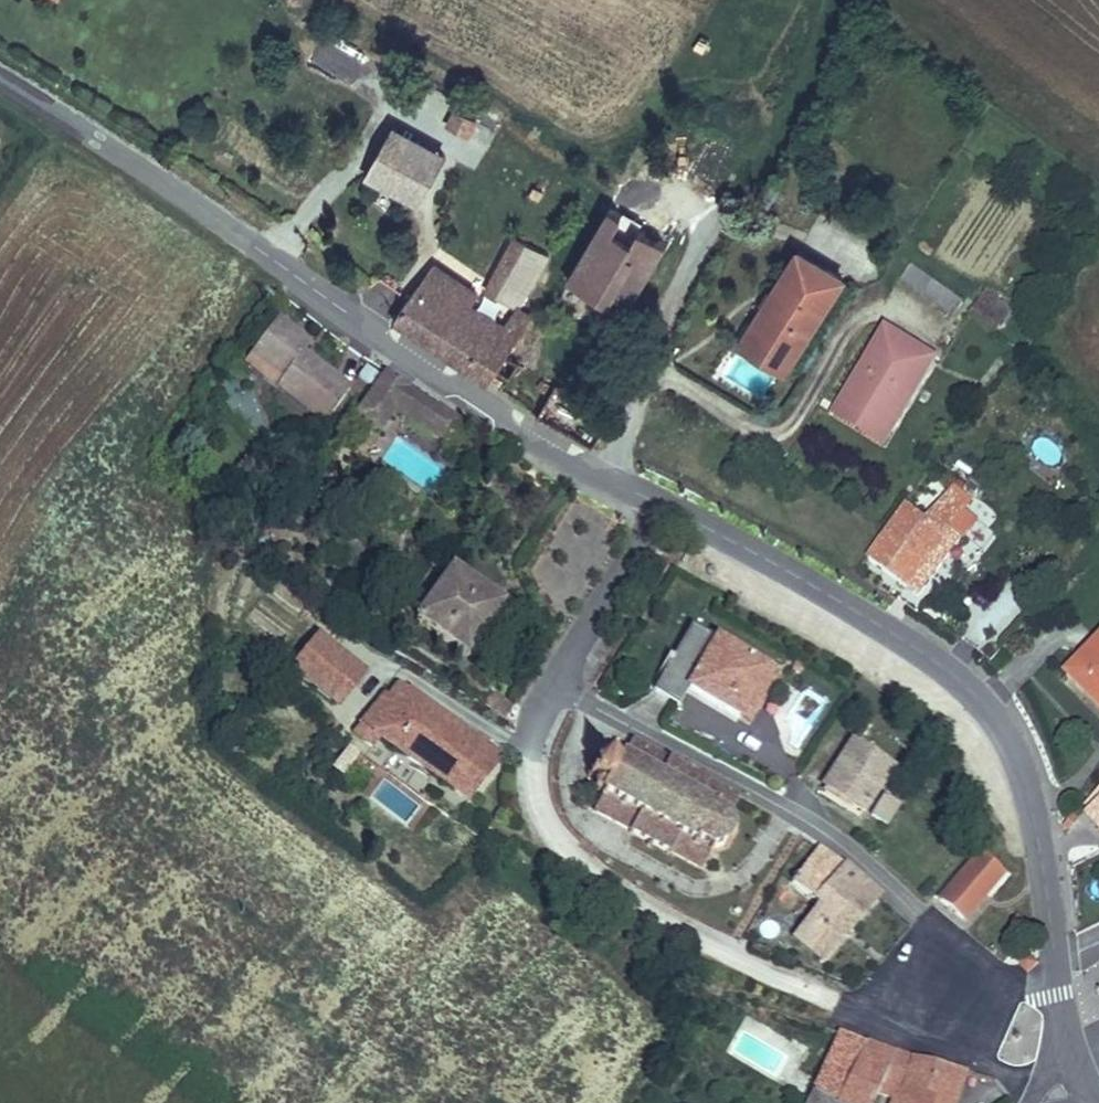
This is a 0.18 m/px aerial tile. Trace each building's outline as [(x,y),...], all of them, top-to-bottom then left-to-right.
[(482,119),(456,105),(445,122),(472,135),(482,119)] [(396,120),(366,175),(422,205),(451,151),(396,120)] [(624,212),(610,204),(566,280),(610,305),(615,295),(631,304),(667,243),(637,228),(632,239),(616,229),(624,212)] [(392,321),(490,384),(534,314),(524,307),(553,255),(516,234),(485,290),(515,308),(508,323),(474,303),(483,290),(437,261),(392,321)] [(778,328),(769,341),(797,360),(853,273),(801,242),(757,316),(778,328)] [(953,316),(964,301),(912,264),(901,280),(953,316)] [(362,302),(389,318),(402,295),(375,279),(362,302)] [(973,313),(1005,326),(1015,303),(983,289),(973,313)] [(769,341),(778,328),(757,316),(742,339),(792,371),(797,360),(769,341)] [(280,390),(326,425),(347,388),(305,357),(310,350),(276,325),(253,357),(287,381),(280,390)] [(877,419),(886,404),(908,417),(945,358),(888,326),(841,399),(877,419)] [(385,379),(358,421),(388,439),(403,415),(454,446),(467,425),(415,393),(413,397),(385,379)] [(886,450),(908,417),(886,404),(877,419),(841,399),(830,415),(886,450)] [(974,500),(956,487),(939,508),(935,509),(928,517),(908,503),(870,555),(922,593),(966,538),(985,554),(998,537),(979,524),(978,520),(966,511),(974,500)] [(455,562),(413,620),(472,659),(511,601),(455,562)] [(693,625),(654,691),(681,708),(691,690),(706,698),(702,703),(736,724),(740,718),(752,727),(785,671),(719,633),(716,638),(693,625)] [(341,708),(372,670),(322,632),(290,667),(341,708)] [(1060,672),(1098,713),(1098,634),(1060,672)] [(478,801),(509,756),(404,680),(394,694),(389,690),(359,734),(378,747),(384,740),(478,801)] [(516,707),(499,694),(492,704),(509,716),(516,707)] [(854,737),(819,790),(865,820),(900,766),(854,737)] [(599,797),(636,816),(628,832),(627,835),(646,844),(644,847),(648,850),(650,846),(672,858),(673,855),(703,869),(710,853),(724,844),(727,848),(732,844),(730,841),(735,829),(741,828),(740,823),(735,825),(733,813),(737,812),(735,807),(732,808),(739,794),(709,777),(711,773),(705,770),(702,775),(689,768),(691,763),(687,761),(684,765),(673,759),(674,756),(670,754),(669,757),(627,738),(620,754),(607,748),(601,759),(597,757),(595,754),(595,752),(591,754),(592,758),(587,770),(580,773),(581,776),(591,778),(586,790),(599,797)] [(367,791),(386,768),(359,744),(337,769),(367,791)] [(1086,800),(1092,807),(1081,815),(1098,833),(1098,787),(1086,800)] [(904,806),(887,795),(871,817),(888,828),(904,806)] [(599,797),(590,814),(628,832),(636,816),(599,797)] [(1080,821),(1074,814),(1061,824),(1065,834),(1080,821)] [(792,941),(826,968),(887,895),(819,845),(791,883),(820,902),(792,941)] [(1011,877),(982,850),(939,895),(968,922),(1011,877)] [(1029,924),(1020,914),(1010,923),(1020,932),(1029,924)] [(1029,975),(1040,965),(1030,956),(1019,966),(1029,975)] [(900,1051),(840,1031),(828,1056),(859,1066),(851,1091),(880,1101),(884,1091),(900,1051)] [(900,1051),(884,1091),(879,1102),(958,1102),(971,1071),(900,1051)] [(859,1066),(828,1056),(818,1080),(837,1086),(851,1091),(859,1066)] [(807,1102),(829,1102),(837,1086),(818,1080),(807,1102)] [(829,1102),(879,1102),(880,1101),(851,1091),(837,1086),(829,1102)]
